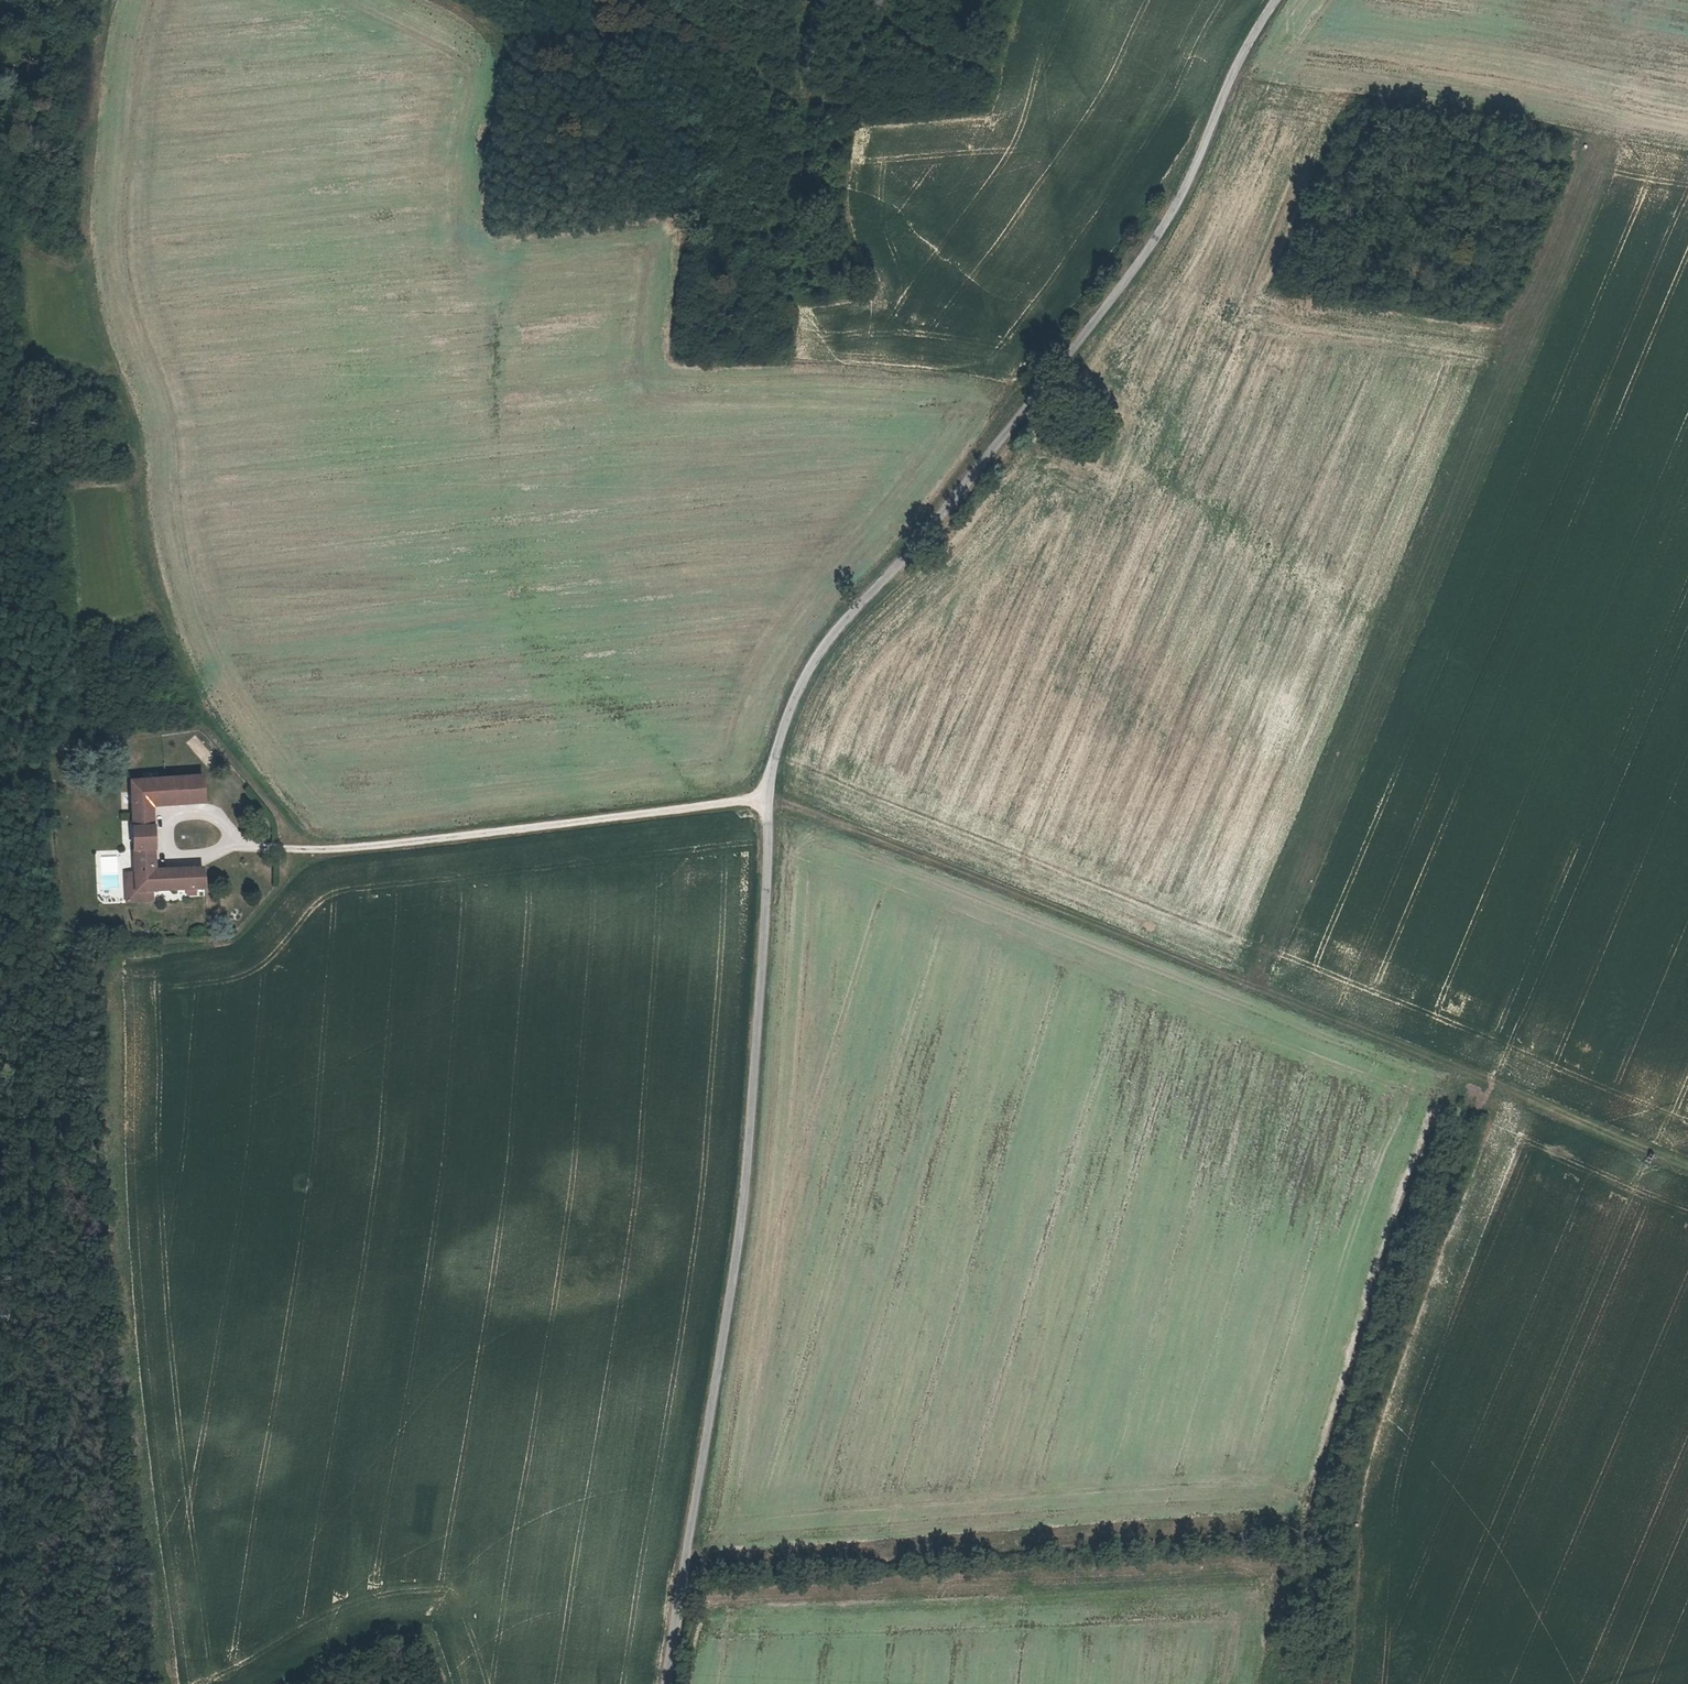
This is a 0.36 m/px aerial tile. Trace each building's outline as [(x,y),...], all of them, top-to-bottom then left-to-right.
[(206,769),(187,770),(189,791),(207,790),(206,769)] [(163,792),(189,791),(187,770),(136,773),(141,883),(212,879),(211,859),(166,861),(163,792)]
